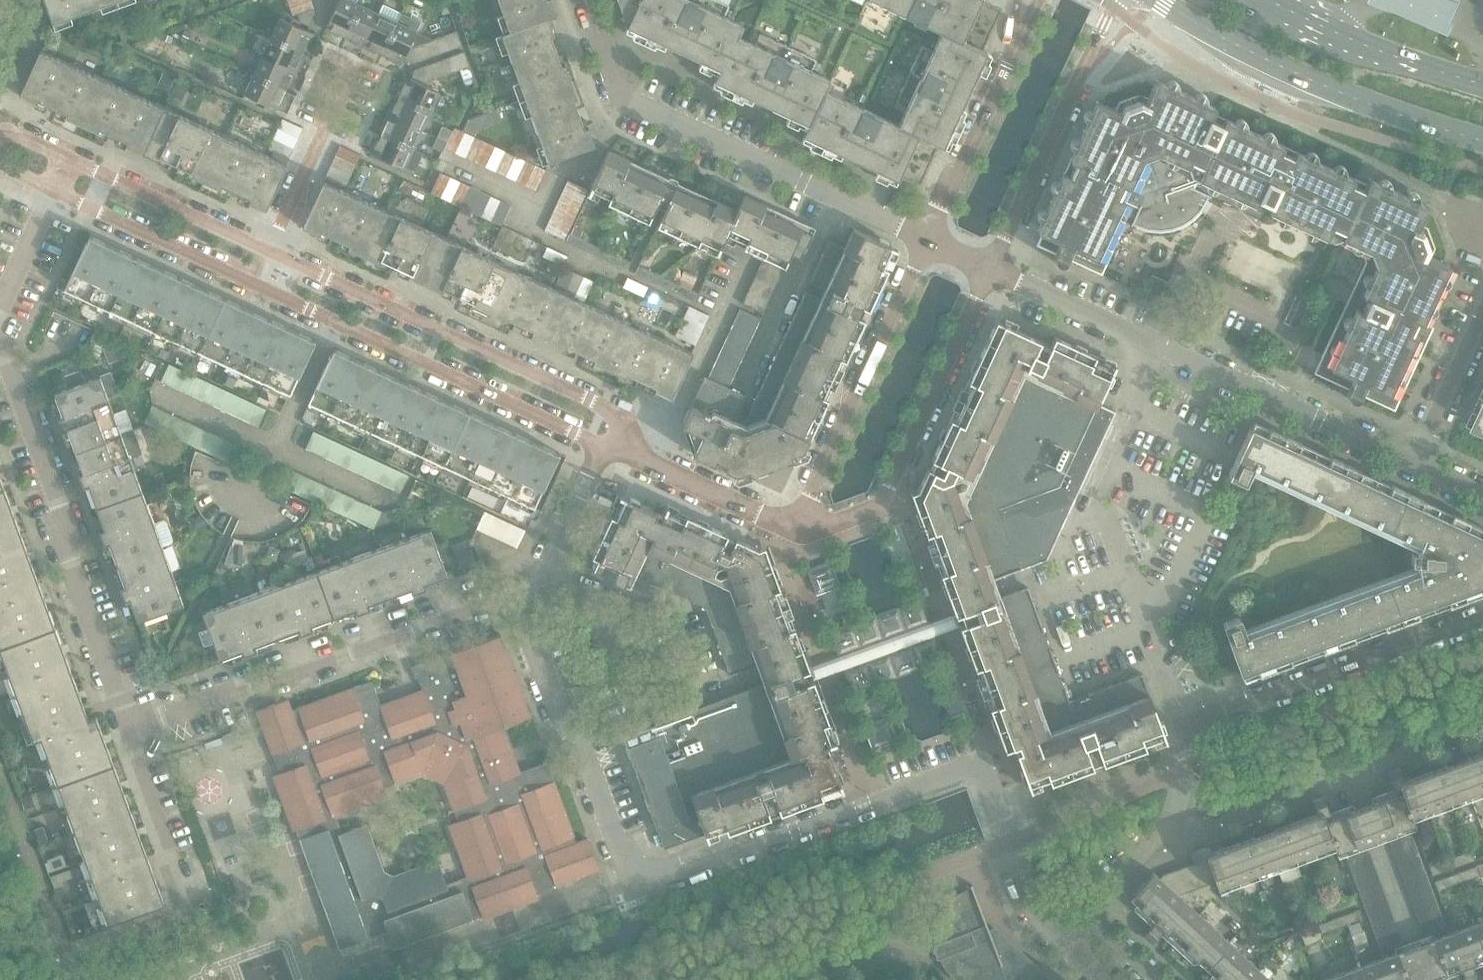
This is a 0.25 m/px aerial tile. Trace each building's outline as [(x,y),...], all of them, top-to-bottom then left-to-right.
[(52,22),(113,0),(44,0),(52,22)] [(289,5),(293,16),(314,8),(311,0),(303,0),(289,5)] [(359,5),(349,0),(338,0),(337,2),(325,29),(339,36),(341,33),(345,35),(359,5)] [(508,31),(548,18),(556,15),(550,0),(497,0),(508,31)] [(639,0),(617,0),(627,26),(639,0)] [(730,19),(723,16),(728,5),(717,0),(639,0),(627,26),(719,69),(735,35),(737,36),(742,25),(730,19)] [(981,0),(871,0),(940,32),(962,41),(981,0)] [(1374,5),(1453,37),(1468,0),(1376,0),(1374,5)] [(362,46),(377,13),(359,5),(345,35),(352,38),(351,41),(362,46)] [(382,53),(397,22),(401,13),(383,5),(379,14),(377,13),(362,46),(375,53),(377,50),(382,53)] [(308,48),(314,34),(307,30),(279,18),(271,37),(302,51),(305,46),(308,48)] [(561,66),(558,56),(551,36),(554,35),(548,18),(508,31),(501,34),(524,98),(571,81),(565,64),(561,66)] [(462,46),(456,31),(414,46),(410,44),(416,31),(397,22),(382,53),(390,56),(389,59),(401,64),(403,59),(413,64),(462,46)] [(130,36),(126,24),(118,27),(123,39),(130,36)] [(188,41),(192,33),(182,29),(178,37),(188,41)] [(943,147),(979,70),(987,52),(962,41),(940,32),(932,50),(921,45),(894,102),(905,107),(897,125),(918,135),(943,147)] [(829,79),(817,74),(783,58),(788,47),(759,33),(754,44),(737,36),(735,35),(719,69),(714,81),(808,124),(825,91),(824,90),(829,79)] [(504,48),(500,36),(491,39),(495,51),(504,48)] [(300,57),(302,51),(271,37),(262,56),(297,72),(303,59),(300,57)] [(81,123),(102,79),(40,50),(19,94),(36,102),(38,99),(66,112),(65,116),(81,123)] [(429,111),(438,91),(425,85),(427,82),(469,67),(464,51),(415,69),(410,79),(404,75),(397,89),(401,91),(398,97),(429,111)] [(291,85),(297,72),(262,56),(253,75),(285,90),(288,83),(291,85)] [(168,94),(175,78),(163,73),(156,89),(168,94)] [(282,95),(285,90),(253,75),(244,94),(279,110),(286,96),(282,95)] [(142,152),(163,107),(102,79),(81,123),(97,131),(99,127),(127,141),(125,144),(142,152)] [(182,100),(189,85),(177,79),(170,95),(182,100)] [(1410,333),(1416,321),(1422,323),(1449,265),(1425,253),(1428,248),(1422,232),(1416,229),(1427,205),(1368,178),(1366,184),(1354,178),(1212,112),(1214,108),(1214,106),(1156,79),(1154,85),(1145,103),(1139,100),(1123,106),(1120,112),(1097,101),(1037,230),(1061,242),(1055,253),(1054,255),(1054,258),(1054,260),(1056,263),(1059,264),(1062,264),(1064,263),(1066,261),(1067,258),(1101,274),(1121,232),(1124,225),(1114,220),(1123,200),(1138,208),(1130,225),(1132,226),(1133,223),(1136,225),(1148,229),(1159,230),(1171,228),(1181,224),(1191,218),(1199,210),(1205,200),(1207,196),(1210,197),(1211,196),(1193,187),(1197,178),(1270,211),(1362,254),(1365,262),(1314,373),(1348,389),(1347,391),(1347,394),(1347,397),(1349,399),(1352,400),(1354,400),(1357,399),(1359,396),(1360,394),(1394,410),(1427,340),(1410,333)] [(585,129),(577,109),(574,99),(577,98),(571,81),(524,98),(548,162),(594,145),(588,127),(585,129)] [(918,135),(897,125),(825,91),(808,124),(803,136),(898,180),(918,135)] [(420,130),(429,111),(398,97),(395,102),(392,101),(386,114),(420,130)] [(204,180),(224,135),(163,107),(142,152),(159,159),(160,156),(189,169),(187,173),(204,180)] [(411,148),(420,130),(386,114),(380,126),(384,127),(381,134),(411,148)] [(281,123),(278,129),(298,138),(303,128),(282,119),(281,123)] [(464,133),(461,131),(454,128),(445,148),(455,153),(464,133)] [(278,129),(273,139),(293,148),(298,138),(278,129)] [(464,133),(455,153),(465,157),(475,137),(464,133)] [(403,167),(411,148),(381,134),(378,139),(375,138),(369,151),(370,152),(403,167)] [(266,209),(286,164),(224,135),(204,180),(220,188),(221,184),(250,198),(248,201),(266,209)] [(475,137),(465,157),(475,162),(484,142),(475,137)] [(288,158),(293,148),(273,139),(268,149),(288,158)] [(484,142),(475,162),(485,166),(495,147),(484,142)] [(340,145),(335,155),(355,164),(358,159),(358,158),(360,155),(358,154),(340,145)] [(495,147),(485,166),(495,171),(505,151),(495,147)] [(532,162),(537,152),(526,147),(522,157),(532,162)] [(736,210),(716,200),(608,150),(590,189),(628,207),(627,212),(648,222),(655,209),(662,212),(657,225),(678,235),(681,231),(699,240),(720,249),(725,239),(736,210)] [(505,151),(495,171),(505,176),(515,156),(505,151)] [(335,155),(330,165),(350,175),(355,164),(335,155)] [(515,156),(505,176),(516,181),(525,161),(515,156)] [(525,161),(516,181),(525,185),(535,165),(525,161)] [(346,185),(350,175),(330,165),(326,175),(346,185)] [(535,165),(525,185),(536,190),(545,171),(545,170),(539,167),(535,165)] [(440,172),(430,192),(440,197),(450,177),(440,172)] [(450,177),(440,197),(451,202),(460,182),(450,177)] [(583,199),(587,189),(567,180),(563,190),(583,199)] [(364,254),(384,210),(323,181),(302,226),(319,234),(321,230),(349,244),(348,247),(364,254)] [(460,182),(451,202),(460,206),(470,186),(460,182)] [(470,186),(460,206),(471,211),(480,191),(470,186)] [(563,190),(558,200),(578,209),(583,199),(563,190)] [(480,191),(471,211),(481,216),(490,196),(480,191)] [(784,267),(791,253),(799,257),(798,258),(800,259),(812,234),(812,233),(814,228),(744,195),(736,210),(725,239),(764,257),(774,262),(784,267)] [(490,196),(481,216),(491,220),(500,200),(490,196)] [(511,205),(500,200),(491,220),(501,225),(511,205)] [(558,200),(553,210),(573,219),(578,209),(558,200)] [(425,283),(445,238),(384,210),(364,254),(380,262),(381,259),(391,263),(410,272),(408,275),(425,283)] [(553,210),(549,220),(569,229),(573,219),(553,210)] [(549,220),(544,230),(564,240),(569,229),(549,220)] [(502,225),(492,245),(502,250),(512,230),(502,225)] [(868,308),(878,287),(873,285),(892,245),(887,243),(888,240),(879,236),(878,239),(853,227),(844,247),(829,240),(810,281),(825,288),(820,298),(805,291),(777,353),(829,377),(848,337),(854,340),(864,318),(859,316),(863,306),(868,308)] [(512,230),(502,250),(513,255),(522,235),(512,230)] [(574,245),(578,237),(569,233),(565,241),(574,245)] [(109,311),(135,256),(89,235),(64,289),(85,299),(109,311)] [(523,260),(532,239),(522,235),(513,255),(523,260)] [(583,249),(586,241),(578,237),(574,245),(583,249)] [(567,294),(445,238),(425,283),(442,291),(443,287),(472,301),(470,304),(503,319),(504,316),(514,320),(533,329),(531,332),(546,339),(567,294)] [(591,254),(595,245),(586,241),(583,249),(591,254)] [(600,258),(604,249),(595,245),(591,254),(600,258)] [(563,266),(567,256),(547,247),(543,257),(563,266)] [(609,262),(613,253),(608,251),(604,249),(600,258),(609,262)] [(617,266),(621,257),(613,253),(609,262),(617,266)] [(154,331),(180,277),(135,256),(109,311),(154,331)] [(626,270),(630,261),(621,257),(617,266),(626,270)] [(771,268),(774,262),(764,257),(761,264),(771,268)] [(781,273),(784,267),(774,262),(771,268),(781,273)] [(681,277),(679,270),(675,264),(661,275),(678,283),(681,277)] [(768,275),(771,268),(761,264),(757,270),(768,275)] [(643,278),(647,269),(638,265),(635,274),(643,278)] [(563,267),(554,287),(564,292),(573,272),(563,267)] [(778,280),(781,273),(771,268),(768,275),(778,280)] [(652,282),(656,273),(647,269),(643,278),(652,282)] [(765,282),(768,275),(757,270),(754,277),(765,282)] [(573,272),(564,292),(574,296),(584,276),(573,272)] [(661,286),(665,277),(660,275),(656,273),(652,282),(661,286)] [(775,286),(778,280),(768,275),(765,282),(775,286)] [(584,301),(594,281),(584,276),(574,296),(584,301)] [(199,352),(224,298),(180,277),(154,331),(199,352)] [(643,297),(647,286),(627,277),(623,287),(643,297)] [(669,290),(673,281),(665,277),(661,286),(669,290)] [(762,288),(765,282),(754,277),(751,283),(762,288)] [(678,294),(682,286),(673,281),(669,290),(678,294)] [(772,293),(775,286),(765,282),(762,288),(772,293)] [(758,295),(762,288),(751,283),(748,290),(758,295)] [(687,298),(691,290),(682,286),(678,294),(687,298)] [(769,300),(772,293),(762,288),(758,295),(769,300)] [(695,302),(699,294),(691,290),(687,298),(695,302)] [(755,302),(758,295),(748,290),(745,297),(755,302)] [(610,369),(630,324),(567,294),(546,339),(564,348),(566,344),(584,353),(594,357),(593,361),(610,369)] [(766,306),(769,300),(758,295),(755,302),(766,306)] [(752,308),(755,302),(745,297),(742,303),(752,308)] [(244,373),(269,319),(224,298),(199,352),(244,373)] [(763,313),(766,306),(755,302),(752,308),(763,313)] [(695,345),(709,315),(689,306),(675,336),(695,345)] [(756,328),(760,318),(740,308),(735,318),(756,328)] [(751,338),(756,328),(735,318),(730,328),(751,338)] [(290,394),(315,340),(269,319),(244,373),(266,383),(290,394)] [(918,489),(910,491),(918,513),(924,511),(927,519),(929,525),(932,532),(939,551),(946,572),(953,590),(947,592),(956,615),(960,613),(964,623),(959,625),(967,647),(972,645),(973,646),(981,668),(987,685),(995,709),(1001,724),(996,726),(1005,748),(1009,747),(1014,745),(1014,746),(1022,770),(1020,771),(1023,780),(1026,779),(1028,784),(1030,784),(1029,783),(1049,775),(1068,768),(1070,774),(1093,766),(1091,763),(1101,759),(1102,762),(1104,762),(1125,754),(1123,749),(1143,741),(1161,735),(1162,735),(1164,734),(1156,712),(1154,709),(1149,695),(1141,673),(1068,700),(1062,684),(1054,661),(1048,643),(1040,621),(1027,586),(1000,596),(993,578),(1020,568),(1046,559),(1073,501),(1115,411),(1096,403),(1097,402),(1112,369),(1093,360),(1073,351),(1075,346),(1054,335),(1048,347),(1039,343),(1040,340),(1038,339),(1000,321),(996,319),(976,360),(981,363),(946,439),(941,437),(940,438),(932,457),(931,458),(934,460),(930,468),(927,466),(918,489)] [(671,397),(692,352),(630,324),(610,369),(625,376),(627,373),(637,377),(655,386),(654,389),(671,397)] [(746,348),(751,338),(730,328),(726,338),(746,348)] [(742,358),(746,348),(726,338),(721,348),(742,358)] [(121,358),(116,347),(105,351),(109,363),(121,358)] [(353,424),(378,369),(333,348),(308,403),(333,415),(353,424)] [(737,368),(742,358),(721,348),(717,358),(737,368)] [(166,359),(169,352),(161,349),(159,356),(166,359)] [(812,414),(820,397),(829,377),(777,353),(743,424),(734,420),(745,395),(728,387),(708,377),(704,376),(681,424),(687,427),(694,448),(692,453),(714,463),(716,458),(725,463),(723,468),(736,474),(739,466),(746,463),(748,468),(750,474),(792,458),(790,452),(795,446),(796,445),(803,449),(819,417),(812,414)] [(732,378),(737,368),(717,358),(712,368),(732,378)] [(267,407),(169,362),(160,380),(259,426),(267,407)] [(732,378),(712,368),(708,377),(728,387),(732,378)] [(397,445),(423,390),(378,369),(353,424),(397,445)] [(114,413),(100,376),(54,393),(62,415),(58,417),(63,430),(67,429),(75,450),(121,433),(133,428),(125,409),(114,413)] [(1474,408),(1480,411),(1473,426),(1482,431),(1482,389),(1474,408)] [(443,466),(468,411),(423,390),(397,445),(443,466)] [(242,443),(151,402),(142,422),(233,463),(242,443)] [(488,487),(513,432),(468,411),(443,466),(488,487)] [(1373,484),(1359,478),(1362,471),(1329,456),(1326,463),(1298,449),(1301,443),(1269,428),(1265,434),(1250,427),(1228,476),(1245,484),(1253,467),(1419,544),(1415,551),(1411,551),(1411,563),(1415,563),(1418,571),(1246,634),(1239,617),(1222,623),(1240,673),(1256,668),(1258,674),(1355,639),(1482,593),(1479,586),(1482,584),(1482,535),(1481,534),(1482,531),(1482,527),(1452,513),(1449,519),(1421,506),(1424,500),(1390,484),(1387,491),(1373,484)] [(408,473),(313,429),(305,448),(400,490),(408,473)] [(534,507),(559,453),(513,432),(488,487),(508,496),(534,507)] [(142,490),(121,433),(75,450),(83,472),(78,473),(83,487),(88,485),(96,507),(142,490)] [(380,507),(290,467),(282,485),(372,525),(380,507)] [(4,487),(0,488),(0,541),(21,534),(4,487)] [(173,540),(167,522),(162,520),(154,523),(142,490),(96,507),(104,529),(99,530),(104,544),(108,542),(116,564),(163,547),(171,544),(173,540)] [(505,504),(508,497),(503,494),(500,502),(505,504)] [(591,566),(590,568),(623,583),(628,572),(653,583),(673,593),(692,602),(705,607),(717,640),(729,674),(756,665),(763,683),(736,693),(727,696),(725,697),(711,702),(632,731),(622,735),(626,746),(664,849),(745,818),(747,823),(770,815),(769,812),(778,809),(779,811),(780,812),(802,804),(800,799),(801,798),(806,797),(841,784),(833,763),(826,745),(831,743),(830,742),(815,701),(820,699),(812,678),(808,680),(804,670),(809,668),(801,647),(795,649),(772,584),(766,568),(771,566),(764,546),(763,545),(757,547),(734,537),(733,540),(725,536),(727,533),(706,523),(685,513),(683,519),(665,511),(666,510),(664,509),(662,513),(638,502),(639,500),(630,495),(629,498),(625,496),(624,496),(624,497),(623,498),(624,498),(616,516),(610,513),(601,533),(591,555),(596,557),(592,566),(591,566)] [(447,575),(430,529),(373,550),(390,596),(411,589),(413,593),(426,588),(425,583),(447,575)] [(21,534),(0,541),(0,593),(37,579),(21,534)] [(184,604),(163,547),(116,564),(124,585),(120,587),(125,600),(129,599),(137,621),(184,604)] [(390,596),(373,550),(316,571),(333,617),(355,609),(357,614),(370,609),(369,604),(390,596)] [(839,586),(831,564),(830,563),(807,571),(816,594),(839,586)] [(333,617),(316,571),(259,592),(276,638),(298,630),(299,634),(313,629),(311,625),(333,617)] [(37,579),(0,593),(0,645),(54,625),(37,579)] [(276,638),(259,592),(202,613),(219,659),(241,651),(243,655),(257,650),(255,646),(276,638)] [(926,614),(924,610),(920,598),(896,607),(905,630),(929,622),(926,614)] [(905,630),(896,607),(874,615),(883,638),(905,630)] [(883,638),(874,615),(849,625),(857,648),(883,638)] [(54,625),(0,645),(0,653),(4,663),(0,664),(0,671),(6,668),(15,694),(72,673),(54,625)] [(857,648),(849,625),(829,632),(838,655),(857,648)] [(536,892),(547,888),(545,882),(553,879),(555,885),(599,869),(587,838),(576,842),(546,762),(519,772),(502,725),(530,715),(500,634),(411,666),(416,678),(418,677),(422,690),(381,705),(372,680),(291,710),(287,699),(256,710),(260,721),(272,753),(278,751),(281,759),(275,761),(279,772),(273,775),(293,830),(302,827),(305,836),(299,839),(339,948),(387,930),(394,949),(473,919),(472,917),(481,913),(483,918),(538,898),(536,892)] [(943,660),(934,637),(911,645),(920,668),(943,660)] [(911,645),(888,654),(897,677),(920,668),(911,645)] [(897,677),(888,654),(865,662),(873,685),(897,677)] [(865,662),(843,670),(852,693),(873,685),(865,662)] [(88,718),(82,700),(72,673),(15,694),(28,728),(19,731),(24,742),(39,735),(88,718)] [(113,763),(106,744),(96,716),(88,718),(39,735),(57,784),(113,763)] [(895,740),(887,717),(864,726),(872,749),(895,740)] [(241,738),(238,730),(223,735),(226,744),(241,738)] [(1482,792),(1482,755),(1477,758),(1439,772),(1405,784),(1399,767),(1388,771),(1394,788),(1372,796),(1371,799),(1372,802),(1363,806),(1375,838),(1385,835),(1415,823),(1413,818),(1482,792)] [(130,810),(113,763),(57,784),(73,830),(130,810)] [(1336,852),(1375,838),(1363,806),(1354,809),(1353,806),(1351,804),(1329,812),(1323,795),(1311,799),(1315,810),(1318,817),(1212,855),(1209,845),(1191,852),(1195,862),(1162,874),(1159,878),(1178,895),(1215,881),(1218,890),(1296,861),(1334,848),(1336,852)] [(147,855),(130,810),(73,830),(90,876),(147,855)] [(1413,843),(1410,833),(1389,841),(1392,850),(1413,843)] [(1417,854),(1413,843),(1392,850),(1396,861),(1417,854)] [(1346,856),(1350,867),(1371,860),(1367,849),(1346,856)] [(1473,860),(1470,851),(1459,855),(1463,864),(1473,860)] [(62,854),(47,859),(51,872),(67,866),(62,854)] [(1421,864),(1417,854),(1396,861),(1400,873),(1421,864)] [(164,903),(147,855),(90,876),(91,878),(80,882),(87,899),(97,894),(108,924),(164,903)] [(1463,864),(1459,855),(1449,858),(1453,868),(1463,864)] [(1453,868),(1449,858),(1439,862),(1442,872),(1453,868)] [(1375,870),(1371,860),(1350,867),(1354,877),(1375,870)] [(1442,872),(1439,862),(1428,866),(1432,876),(1442,872)] [(1425,875),(1421,864),(1400,873),(1404,883),(1425,875)] [(1479,875),(1475,866),(1462,871),(1465,880),(1479,875)] [(1379,881),(1375,870),(1354,877),(1358,888),(1379,881)] [(1465,880),(1462,871),(1455,874),(1448,876),(1451,886),(1458,883),(1465,880)] [(1229,941),(1199,914),(1178,895),(1159,878),(1152,872),(1129,897),(1137,904),(1134,907),(1135,910),(1152,925),(1160,933),(1192,963),(1195,963),(1198,960),(1205,967),(1229,941)] [(1429,885),(1425,875),(1404,883),(1408,893),(1429,885)] [(1451,886),(1448,876),(1434,881),(1438,891),(1451,886)] [(1383,891),(1379,881),(1358,888),(1362,899),(1383,891)] [(1433,895),(1429,885),(1408,893),(1411,904),(1433,895)] [(1386,901),(1383,891),(1362,899),(1365,909),(1386,901)] [(1358,904),(1354,895),(1340,900),(1344,910),(1358,904)] [(1436,906),(1433,895),(1411,904),(1415,914),(1436,906)] [(1344,910),(1340,900),(1334,902),(1327,905),(1330,915),(1338,912),(1344,910)] [(1390,912),(1386,901),(1365,909),(1369,919),(1390,912)] [(994,930),(994,931),(994,932),(990,933),(978,902),(977,902),(977,904),(947,915),(944,924),(942,930),(943,930),(944,929),(947,928),(950,937),(931,944),(937,959),(942,957),(946,965),(951,971),(952,973),(958,979),(960,979),(1021,979),(1034,969),(1035,970),(1036,969),(994,930)] [(1330,915),(1327,905),(1313,911),(1316,920),(1330,915)] [(1440,916),(1436,906),(1415,914),(1418,924),(1440,916)] [(1363,919),(1360,909),(1349,913),(1353,923),(1363,919)] [(1394,922),(1390,912),(1369,919),(1373,929),(1394,922)] [(1353,923),(1349,913),(1339,917),(1342,927),(1343,926),(1353,923)] [(1242,927),(1231,916),(1224,923),(1236,934),(1242,927)] [(1444,927),(1440,916),(1418,924),(1422,935),(1444,927)] [(1342,927),(1339,917),(1328,921),(1332,930),(1342,927)] [(1453,931),(1415,946),(1427,978),(1436,975),(1437,978),(1440,979),(1462,971),(1473,967),(1482,963),(1482,920),(1453,931)] [(1332,930),(1328,921),(1318,925),(1322,934),(1332,930)] [(1398,932),(1394,922),(1373,929),(1377,940),(1398,932)] [(1402,943),(1398,932),(1377,940),(1381,950),(1402,943)] [(1229,941),(1205,967),(1212,974),(1210,976),(1210,979),(1211,979),(1271,979),(1229,941)] [(1427,978),(1415,946),(1323,979),(1422,979),(1427,978)]
